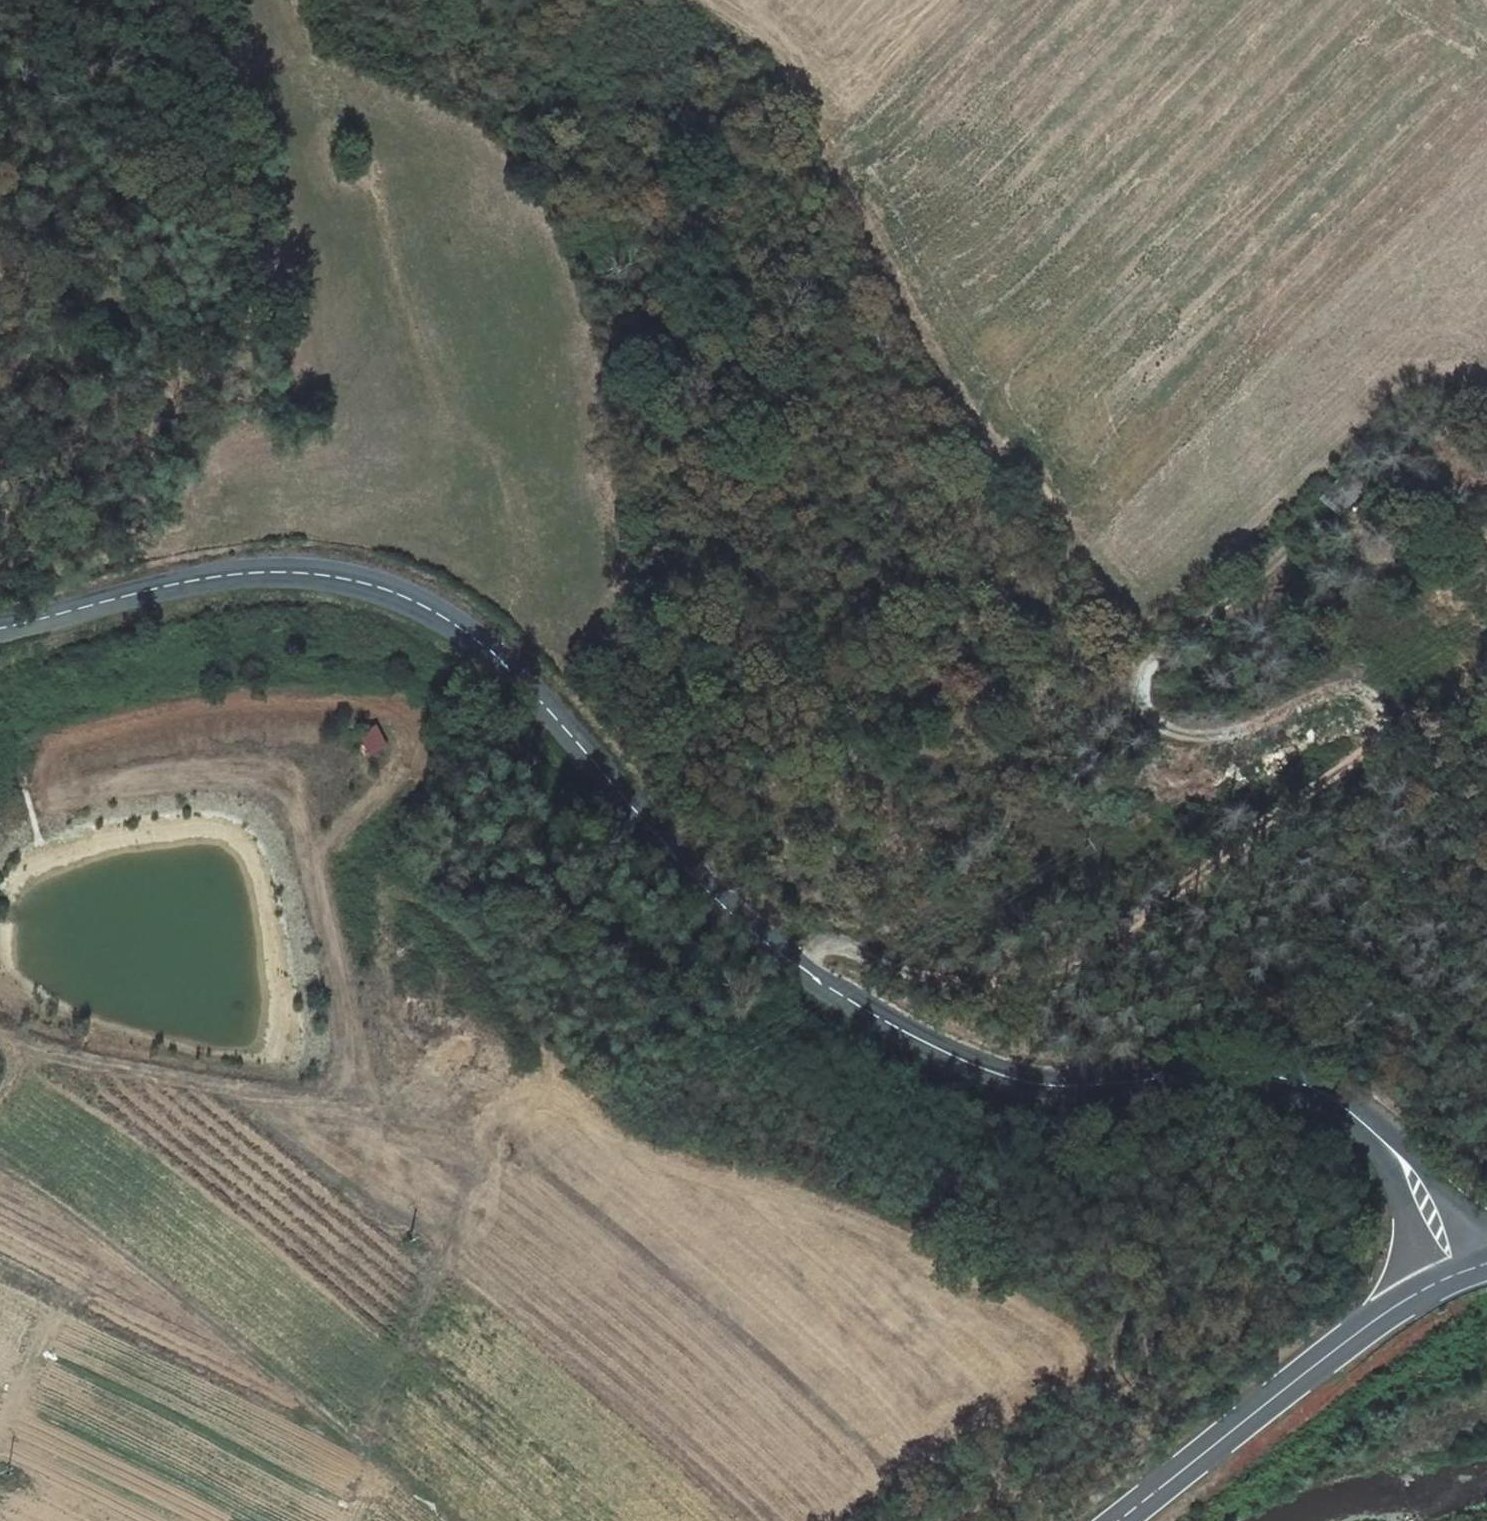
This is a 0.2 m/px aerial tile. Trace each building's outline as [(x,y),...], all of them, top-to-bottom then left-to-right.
[(375,726),(355,734),(365,757),(385,749),(375,726)]
